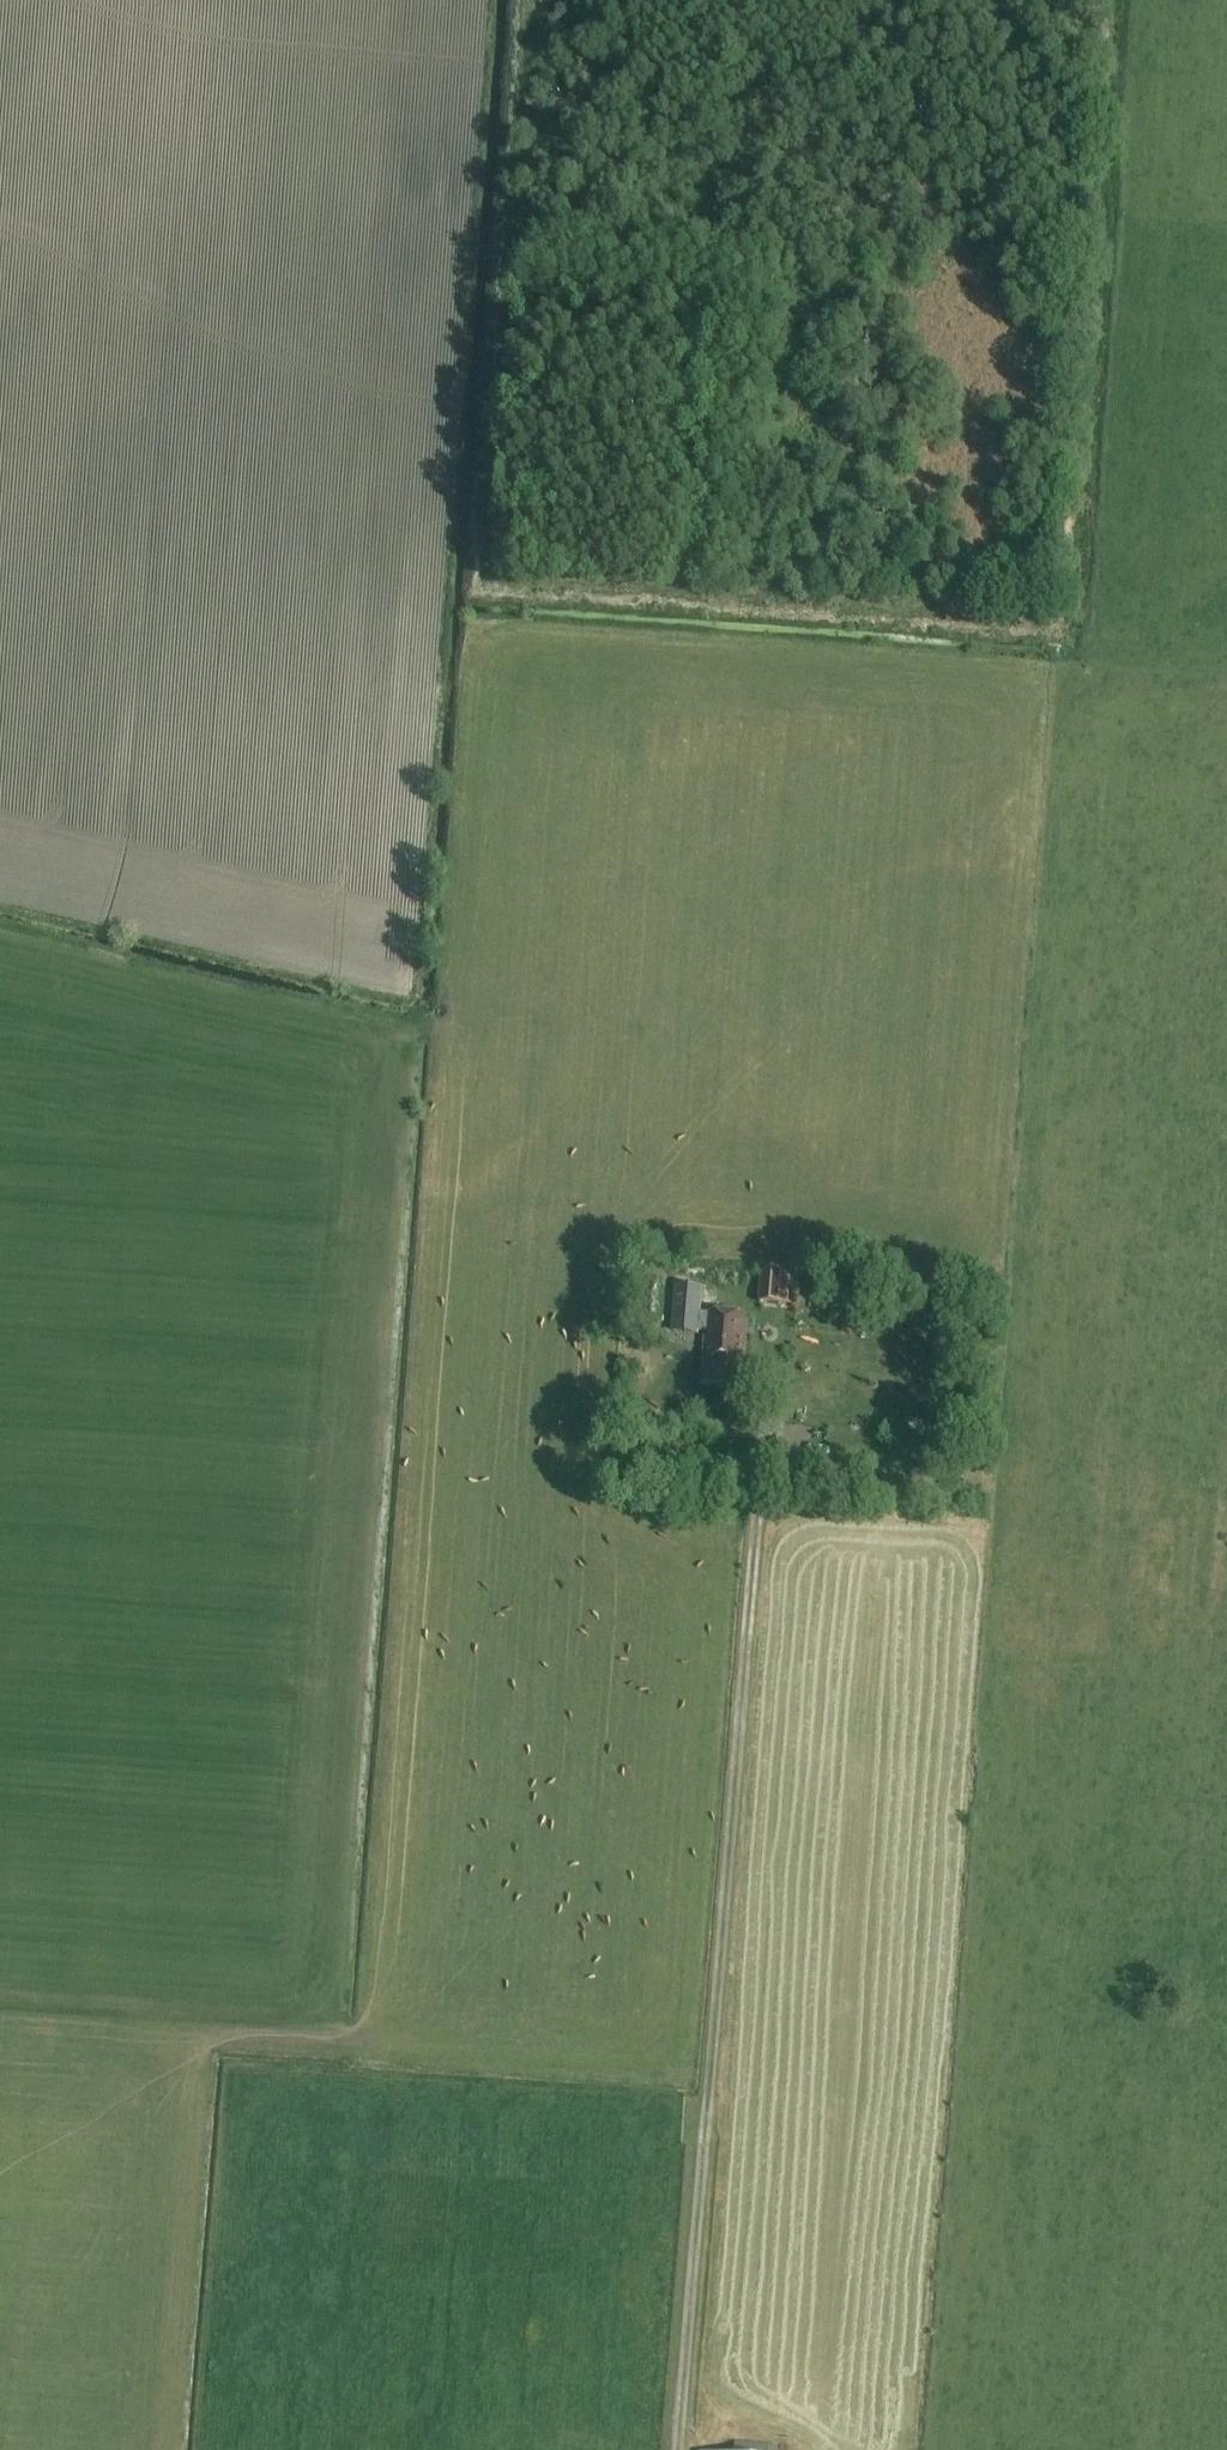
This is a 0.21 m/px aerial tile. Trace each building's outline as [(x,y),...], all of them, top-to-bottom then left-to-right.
[(758,1305),(794,1308),(796,1274),(760,1271),(758,1305)] [(924,1293),(931,1306),(946,1297),(939,1284),(924,1293)] [(735,1391),(738,1365),(742,1365),(747,1316),(707,1313),(703,1362),(704,1362),(701,1387),(715,1388),(715,1389),(735,1391)]
